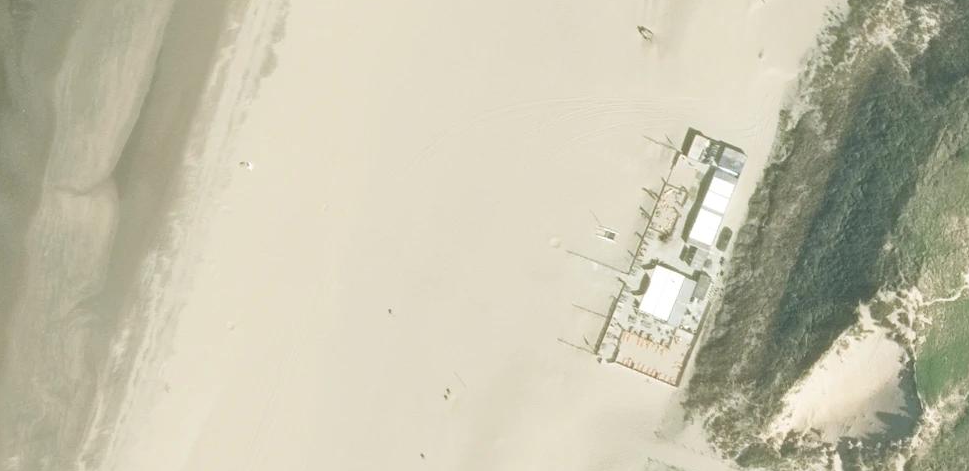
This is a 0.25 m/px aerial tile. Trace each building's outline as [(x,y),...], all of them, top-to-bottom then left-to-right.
[(739,176),(688,155),(606,355),(653,378),(739,176)]
